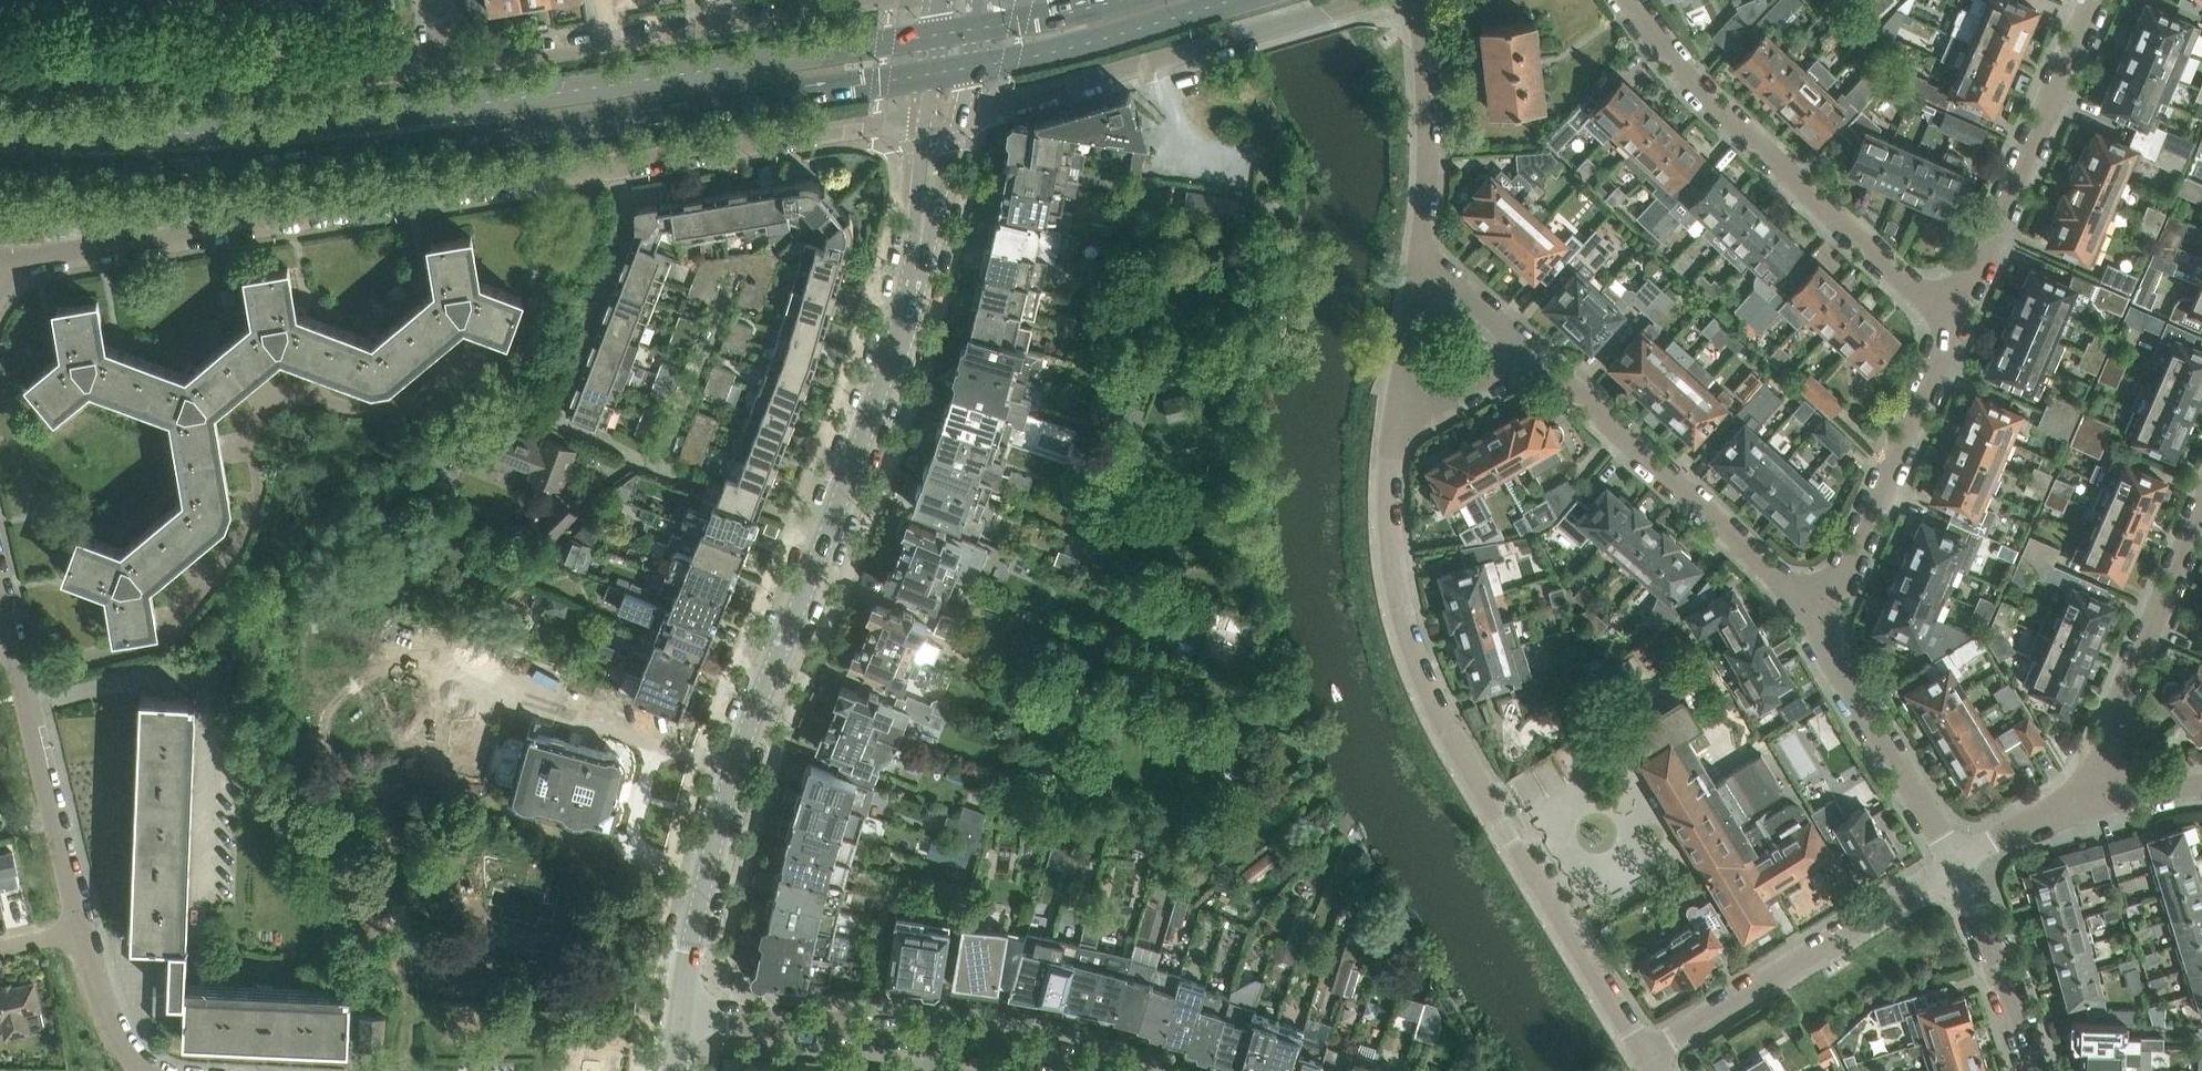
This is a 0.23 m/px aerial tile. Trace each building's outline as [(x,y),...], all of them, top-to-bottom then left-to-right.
[(489,11),(521,6),(520,0),(488,0),(489,11)] [(1788,50),(1776,39),(1781,34),(1779,31),(1796,13),(1793,10),(1802,0),(1777,0),(1750,29),(1761,39),(1736,66),(1756,84),(1788,50)] [(1980,16),(2025,36),(2026,34),(2030,33),(2033,25),(2032,21),(2038,7),(2022,0),(1987,0),(1980,16)] [(1915,8),(1904,2),(1898,7),(1911,14),(1915,8)] [(2139,16),(2135,24),(2136,27),(2136,29),(2180,48),(2189,52),(2200,27),(2191,23),(2191,22),(2147,3),(2142,14),(2139,16)] [(1844,27),(1856,14),(1847,6),(1836,19),(1844,27)] [(1953,22),(1948,32),(1969,41),(2014,61),(2019,51),(2023,49),(2026,41),(2025,37),(2025,36),(1980,16),(1959,7),(1959,9),(1956,10),(1952,19),(1953,22)] [(1747,27),(1738,8),(1713,35),(1727,48),(1747,27)] [(1854,36),(1865,23),(1866,22),(1856,14),(1844,27),(1854,36)] [(1535,19),(1482,25),(1492,110),(1545,104),(1535,19)] [(2129,44),(2125,54),(2169,73),(2178,77),(2189,52),(2180,48),(2136,29),(2135,30),(2132,32),(2128,41),(2129,44)] [(1948,32),(1937,58),(1958,67),(2003,87),(2003,85),(2007,84),(2011,75),(2009,72),(2014,61),(1969,41),(1948,32)] [(1776,102),(1807,68),(1788,50),(1756,84),(1776,102)] [(2117,67),(2114,76),(2114,79),(2114,80),(2158,99),(2167,102),(2178,77),(2169,73),(2125,54),(2120,65),(2117,67)] [(1807,68),(1776,102),(1795,120),(1827,86),(1836,75),(1817,58),(1807,68)] [(1876,67),(1854,91),(1867,103),(1889,79),(1876,67)] [(2002,88),(2003,87),(1958,67),(1952,79),(1946,76),(1941,85),(1927,79),(1928,77),(1913,71),(1912,73),(1909,72),(1903,86),(1979,119),(1984,109),(1992,112),(1996,102),(2000,100),(2004,92),(2002,88)] [(1591,94),(1567,120),(1578,131),(1584,125),(1603,144),(1608,139),(1606,137),(1643,98),(1623,80),(1601,103),(1591,94)] [(2152,114),(2158,99),(2114,80),(2113,81),(2111,83),(2107,92),(2108,95),(2103,106),(2141,122),(2136,135),(2187,157),(2193,142),(2167,131),(2154,125),(2158,117),(2152,114)] [(1838,96),(1827,86),(1795,120),(1815,138),(1846,104),(1851,98),(1843,91),(1838,96)] [(1057,112),(1035,119),(1036,126),(1062,130),(1077,133),(1145,144),(1150,145),(1141,115),(1137,116),(1132,99),(1130,93),(1130,92),(1057,112)] [(1643,98),(1606,137),(1608,139),(1626,155),(1662,117),(1643,98)] [(1924,101),(1917,118),(1926,122),(1933,105),(1924,101)] [(1873,181),(1893,138),(1879,132),(1883,123),(1861,108),(1840,131),(1854,144),(1854,143),(1859,145),(1848,170),(1873,181)] [(1946,110),(1938,127),(1950,132),(1958,115),(1946,110)] [(1987,128),(1958,115),(1950,132),(1979,145),(1987,128)] [(1650,168),(1681,135),(1662,117),(1626,155),(1624,157),(1643,176),(1650,168)] [(1062,130),(1036,126),(1015,123),(1015,125),(1011,126),(1009,137),(1012,141),(1010,153),(1071,163),(1083,166),(1086,151),(1074,149),(1077,133),(1062,130)] [(2156,159),(2181,170),(2187,157),(2136,135),(2130,146),(2096,131),(2083,161),(2124,179),(2131,162),(2134,164),(2141,148),(2158,155),(2156,159)] [(1701,154),(1681,135),(1650,168),(1661,178),(1656,184),(1665,192),(1701,154)] [(1553,136),(1550,139),(1554,143),(1559,148),(1562,145),(1553,136)] [(1898,192),(1917,149),(1893,138),(1873,181),(1898,192)] [(1144,148),(1133,147),(1131,165),(1142,167),(1144,148)] [(1489,235),(1537,182),(1558,159),(1550,149),(1549,150),(1517,152),(1519,171),(1522,175),(1506,192),(1488,176),(1487,176),(1486,175),(1483,174),(1481,174),(1479,175),(1477,176),(1476,177),(1475,178),(1475,179),(1474,180),(1474,181),(1474,183),(1474,184),(1475,186),(1475,187),(1477,190),(1476,192),(1478,194),(1466,208),(1482,223),(1479,226),(1489,235)] [(1922,203),(1942,159),(1917,149),(1898,192),(1922,203)] [(1970,177),(1966,175),(1968,170),(1968,165),(1965,160),(1946,151),(1942,159),(1922,203),(1947,214),(1957,193),(1962,195),(1970,177)] [(1068,179),(1071,163),(1010,153),(1005,181),(1065,192),(1076,194),(1078,181),(1068,179)] [(1588,156),(1577,167),(1586,175),(1597,165),(1588,156)] [(2117,194),(2124,179),(2083,161),(2072,187),(2117,206),(2121,196),(2117,194)] [(1709,223),(1740,190),(1720,171),(1700,192),(1691,183),(1671,204),(1649,228),(1662,240),(1680,220),(1686,226),(1698,213),(1709,223)] [(2186,177),(2180,191),(2201,201),(2201,184),(2186,177)] [(818,215),(835,200),(824,187),(826,185),(824,184),(822,185),(821,184),(819,183),(816,182),(814,181),(811,180),(807,179),(804,179),(801,180),(783,183),(789,221),(790,221),(806,226),(819,216),(818,215)] [(1062,209),(1065,192),(1005,181),(1005,182),(1001,184),(999,195),(1002,200),(1000,210),(1070,223),(1072,211),(1062,209)] [(1513,257),(1546,221),(1531,207),(1534,199),(1544,189),(1537,182),(1489,235),(1501,246),(1501,250),(1508,256),(1512,256),(1513,257)] [(789,221),(783,183),(759,187),(766,229),(791,224),(790,221),(789,221)] [(1618,184),(1607,197),(1618,207),(1629,195),(1618,184)] [(766,229),(759,187),(736,190),(743,232),(766,229)] [(2113,214),(2117,206),(2072,187),(2068,195),(2064,194),(2063,196),(2060,197),(2056,205),(2058,209),(2057,210),(2102,229),(2109,213),(2113,214)] [(743,232),(736,190),(715,194),(722,236),(743,232)] [(1720,250),(1759,208),(1740,190),(1709,223),(1701,231),(1720,250)] [(1649,228),(1671,204),(1659,193),(1637,216),(1649,228)] [(722,236),(715,194),(693,197),(700,240),(722,236)] [(700,240),(693,197),(670,201),(674,226),(677,243),(678,243),(700,240)] [(849,211),(846,214),(835,200),(818,215),(819,216),(829,228),(824,247),(824,248),(847,255),(853,235),(854,231),(853,227),(852,222),(851,218),(848,215),(850,213),(849,211)] [(677,243),(674,226),(670,201),(635,207),(635,232),(632,241),(655,250),(660,236),(677,243)] [(2167,212),(2166,211),(2149,204),(2143,217),(2161,225),(2167,212)] [(1748,260),(1779,226),(1759,208),(1720,250),(1740,268),(1748,260)] [(2095,245),(2102,229),(2057,210),(2050,227),(2054,228),(2048,242),(2089,259),(2089,258),(2093,259),(2099,246),(2095,245)] [(994,218),(987,244),(1049,259),(1054,260),(1061,233),(1055,231),(997,216),(996,219),(994,218)] [(2155,237),(2161,225),(2143,217),(2137,229),(2155,237)] [(1090,220),(1089,228),(1108,232),(1109,224),(1090,220)] [(1546,221),(1513,257),(1515,258),(1514,262),(1521,268),(1525,268),(1534,276),(1537,274),(1547,284),(1557,273),(1563,266),(1566,263),(1565,263),(1586,240),(1586,239),(1575,230),(1567,239),(1546,221)] [(2183,232),(2166,224),(2165,224),(2159,238),(2177,246),(2183,232)] [(1799,245),(1779,226),(1748,260),(1759,271),(1758,272),(1755,277),(1755,281),(1756,286),(1735,308),(1748,319),(1769,296),(1770,297),(1788,277),(1778,267),(1799,245)] [(1569,325),(1602,289),(1588,277),(1617,245),(1608,237),(1607,238),(1596,228),(1586,239),(1586,240),(1565,263),(1566,263),(1576,272),(1546,305),(1569,325)] [(439,287),(406,314),(434,346),(466,319),(509,334),(522,296),(479,281),(471,236),(431,243),(439,287)] [(2172,258),(2177,246),(2159,238),(2154,250),(2172,258)] [(655,250),(632,241),(623,264),(663,279),(672,256),(655,250)] [(841,277),(847,255),(824,248),(824,247),(805,241),(798,265),(841,277)] [(1041,289),(1049,259),(987,244),(980,271),(984,272),(983,275),(1041,289)] [(753,275),(775,253),(771,248),(753,251),(755,264),(748,270),(753,275)] [(1683,249),(1671,261),(1682,271),(1694,257),(1683,249)] [(755,264),(753,251),(739,254),(742,269),(747,268),(748,270),(755,264)] [(780,258),(775,253),(753,275),(756,279),(762,270),(773,276),(780,258)] [(742,269),(739,254),(727,256),(729,271),(742,269)] [(729,271),(727,256),(714,258),(716,269),(722,272),(729,271)] [(716,269),(714,258),(701,260),(698,269),(720,277),(722,272),(716,269)] [(2109,262),(2101,279),(2131,292),(2138,275),(2109,262)] [(656,299),(663,279),(623,264),(615,284),(656,299)] [(1788,277),(1770,297),(1783,308),(1782,310),(1798,325),(1809,314),(1839,283),(1819,264),(1798,286),(1788,277)] [(834,298),(841,277),(798,265),(792,286),(834,298)] [(321,364),(335,326),(295,312),(288,268),(247,275),(255,319),(221,347),(249,378),(283,350),(321,364)] [(715,289),(720,277),(698,269),(693,280),(715,289)] [(2100,284),(2073,272),(2067,284),(2032,269),(2027,280),(2024,281),(2020,290),(2021,293),(2021,295),(2066,314),(2073,299),(2079,302),(2083,292),(2094,296),(2092,299),(2123,312),(2130,296),(2100,283),(2100,284)] [(768,288),(773,276),(762,270),(756,279),(755,283),(768,288)] [(1034,317),(1041,289),(983,275),(982,277),(980,277),(973,302),(1021,314),(1034,317)] [(1633,298),(1644,309),(1663,288),(1650,277),(1637,291),(1633,288),(1626,288),(1621,294),(1608,282),(1602,289),(1569,325),(1591,346),(1624,311),(1622,310),(1633,298)] [(1715,278),(1702,292),(1712,300),(1725,287),(1715,278)] [(710,302),(715,289),(693,280),(688,293),(710,302)] [(765,297),(768,288),(755,283),(746,280),(743,289),(765,297)] [(1828,332),(1858,301),(1839,283),(1809,314),(1828,332)] [(2152,308),(2159,291),(2140,283),(2132,299),(2152,308)] [(647,321),(656,299),(615,284),(607,305),(647,321)] [(2198,284),(2192,298),(2188,296),(2184,296),(2179,298),(2175,302),(2169,316),(2200,329),(2201,326),(2201,286),(2198,284)] [(828,320),(834,298),(792,286),(786,308),(828,320)] [(1675,299),(1663,288),(1644,309),(1656,320),(1675,299)] [(765,297),(743,289),(739,297),(762,306),(765,297)] [(2055,340),(2066,314),(2021,295),(2020,296),(2017,298),(2013,306),(2014,309),(2010,320),(2055,340)] [(1783,308),(1770,297),(1769,296),(1748,319),(1761,331),(1783,308)] [(132,399),(146,360),(105,345),(97,300),(58,307),(65,351),(30,379),(57,412),(91,383),(132,399)] [(1848,351),(1877,319),(1858,301),(1828,332),(1848,351)] [(1019,324),(1021,314),(973,302),(966,329),(970,330),(969,332),(1027,348),(1028,348),(1033,327),(1019,324)] [(2143,329),(2150,311),(2131,303),(2123,320),(2143,329)] [(639,343),(647,321),(607,305),(599,327),(639,343)] [(822,342),(828,320),(786,308),(780,330),(822,342)] [(1061,313),(1058,323),(1074,327),(1077,317),(1061,313)] [(391,382),(434,346),(406,314),(375,340),(335,326),(321,364),(375,385),(391,382)] [(697,336),(702,323),(680,315),(675,327),(697,336)] [(1712,337),(1724,324),(1714,316),(1702,329),(1712,337)] [(753,327),(732,318),(727,331),(749,339),(753,327)] [(1897,338),(1877,319),(1848,351),(1868,369),(1869,368),(1871,369),(1873,370),(1874,370),(1876,370),(1877,369),(1879,369),(1880,368),(1881,367),(1882,366),(1883,364),(1883,363),(1883,361),(1883,360),(1882,358),(1882,357),(1881,355),(1897,338)] [(1632,383),(1666,346),(1655,336),(1661,329),(1651,320),(1611,364),(1620,373),(1621,376),(1628,382),(1631,382),(1632,383)] [(2002,332),(1998,341),(1999,344),(1999,345),(2045,365),(2053,369),(2065,344),(2055,340),(2010,320),(2005,331),(2002,332)] [(2191,345),(2196,333),(2168,321),(2151,358),(2163,363),(2163,364),(2201,381),(2201,350),(2191,345)] [(1072,336),(1074,327),(1058,323),(1056,332),(1072,336)] [(1720,345),(1732,331),(1724,324),(1712,337),(1720,345)] [(631,364),(639,343),(599,327),(590,348),(631,364)] [(692,348),(697,336),(675,327),(670,340),(692,348)] [(822,342),(780,330),(774,350),(816,363),(822,342)] [(744,352),(749,339),(727,331),(722,344),(744,352)] [(1045,352),(1028,348),(1027,348),(969,332),(966,344),(961,347),(958,357),(960,361),(1026,381),(1032,363),(1041,365),(1045,352)] [(1652,402),(1686,365),(1696,354),(1676,335),(1666,346),(1632,383),(1634,385),(1634,388),(1641,395),(1644,395),(1652,402)] [(2101,361),(2107,347),(2090,340),(2084,353),(2101,361)] [(1780,344),(1768,356),(1768,357),(1777,366),(1789,353),(1780,344)] [(2039,379),(2045,365),(1999,345),(1998,347),(1995,348),(1991,357),(1992,360),(1988,371),(2033,391),(2033,390),(2039,393),(2044,382),(2039,379)] [(215,406),(249,378),(221,347),(188,375),(146,360),(132,399),(173,414),(181,455),(222,447),(215,406)] [(623,385),(631,364),(590,348),(582,369),(623,385)] [(814,367),(816,363),(774,350),(767,369),(808,384),(814,367)] [(2096,372),(2101,361),(2084,353),(2079,364),(2096,372)] [(2127,360),(2110,353),(2109,353),(2104,366),(2121,374),(2127,360)] [(679,382),(684,370),(662,361),(657,374),(679,382)] [(1021,397),(1026,381),(960,361),(960,363),(954,366),(952,377),(954,381),(951,390),(1027,414),(1031,400),(1021,397)] [(736,372),(714,364),(709,377),(731,385),(736,372)] [(2163,364),(2152,388),(2194,406),(2199,396),(2201,394),(2201,381),(2163,364)] [(1672,421),(1707,383),(1686,365),(1652,402),(1661,410),(1662,414),(1669,420),(1672,420),(1672,421)] [(2116,385),(2121,374),(2104,366),(2099,378),(2116,385)] [(615,406),(623,385),(582,369),(574,390),(615,406)] [(800,405),(808,384),(767,369),(759,390),(800,405)] [(1746,401),(1765,381),(1752,369),(1733,390),(1746,401)] [(1808,393),(1820,380),(1811,372),(1798,385),(1808,393)] [(674,395),(679,382),(657,374),(652,386),(674,395)] [(726,398),(731,385),(709,377),(704,389),(726,398)] [(1843,402),(1820,380),(1808,393),(1831,414),(1843,402)] [(1734,477),(1768,439),(1757,429),(1763,422),(1762,421),(1783,398),(1765,381),(1746,401),(1746,402),(1733,417),(1743,425),(1713,458),(1722,466),(1723,470),(1729,475),(1733,475),(1734,477)] [(1718,393),(1707,383),(1672,421),(1675,423),(1676,426),(1682,432),(1685,432),(1693,440),(1734,395),(1724,387),(1718,393)] [(2194,406),(2152,388),(2142,384),(2132,408),(2142,412),(2184,430),(2184,428),(2188,427),(2191,420),(2189,417),(2194,406)] [(606,427),(615,406),(574,390),(566,412),(606,427)] [(800,405),(759,390),(751,411),(792,426),(800,405)] [(1023,427),(1027,414),(951,390),(949,398),(943,401),(941,409),(943,413),(941,420),(1007,442),(1013,424),(1023,427)] [(1191,394),(1162,401),(1168,424),(1197,416),(1191,394)] [(2081,407),(2052,394),(2045,410),(2074,422),(2081,407)] [(1967,419),(1966,421),(2010,439),(2017,423),(2023,426),(2027,417),(2020,414),(2021,414),(1977,395),(1972,406),(1969,408),(1966,416),(1967,419)] [(1803,420),(1815,407),(1805,398),(1793,411),(1803,420)] [(661,429),(666,416),(644,408),(639,420),(661,429)] [(718,419),(696,410),(692,423),(706,428),(714,431),(718,419)] [(1516,417),(1505,424),(1527,460),(1535,475),(1562,460),(1554,445),(1559,442),(1561,441),(1562,439),(1563,437),(1564,436),(1564,433),(1564,432),(1563,430),(1562,428),(1560,427),(1559,426),(1557,425),(1555,425),(1553,426),(1551,427),(1550,425),(1546,427),(1537,410),(1518,420),(1516,417)] [(2067,438),(2074,422),(2045,410),(2038,425),(2067,438)] [(784,448),(792,426),(751,411),(743,432),(784,448)] [(2113,424),(2085,412),(2085,411),(2077,428),(2106,441),(2113,424)] [(2183,432),(2184,430),(2142,412),(2136,424),(2129,420),(2123,434),(2131,437),(2173,455),(2177,445),(2181,443),(2184,435),(2183,432)] [(1124,414),(1118,431),(1140,439),(1146,422),(1124,414)] [(1822,438),(1835,424),(1827,415),(1813,430),(1822,438)] [(1035,418),(1033,425),(1050,430),(1050,431),(1068,436),(1070,428),(1035,418)] [(656,441),(661,429),(639,420),(634,433),(656,441)] [(1002,457),(1007,442),(941,420),(941,423),(935,426),(933,433),(936,437),(932,448),(1002,473),(1007,459),(1002,457)] [(1999,465),(2010,439),(1966,421),(1966,422),(1963,424),(1959,432),(1960,436),(1955,446),(1999,465)] [(692,423),(687,435),(702,441),(706,428),(692,423)] [(1527,460),(1505,424),(1501,423),(1493,428),(1492,431),(1481,437),(1502,474),(1527,460)] [(1853,441),(1835,424),(1822,438),(1834,449),(1826,457),(1833,464),(1853,441)] [(2099,458),(2106,441),(2077,428),(2070,445),(2099,458)] [(509,432),(499,456),(530,470),(528,475),(559,487),(575,450),(544,437),(541,444),(509,432)] [(776,469),(784,448),(743,432),(735,453),(776,469)] [(687,435),(682,447),(697,453),(702,441),(687,435)] [(1502,474),(1481,437),(1471,443),(1467,442),(1460,447),(1458,450),(1457,450),(1479,488),(1502,474)] [(1768,439),(1734,477),(1743,485),(1743,488),(1750,494),(1753,494),(1754,495),(1788,457),(1768,439)] [(1988,490),(1999,465),(1955,446),(1951,457),(1948,459),(1944,467),(1945,470),(1944,471),(1988,490)] [(231,502),(222,447),(181,455),(189,495),(156,522),(182,554),(226,518),(231,502)] [(699,468),(704,456),(697,453),(682,447),(677,460),(699,468)] [(997,485),(1002,473),(932,448),(928,461),(923,463),(921,470),(923,474),(922,477),(986,500),(992,484),(997,485)] [(1479,488),(1457,450),(1447,456),(1448,459),(1430,469),(1440,486),(1436,488),(1437,490),(1436,491),(1435,492),(1434,494),(1433,495),(1433,497),(1432,498),(1432,499),(1433,501),(1434,503),(1435,504),(1436,506),(1438,506),(1439,507),(1441,507),(1443,507),(1445,507),(1446,506),(1449,510),(1465,501),(1476,521),(1459,531),(1465,542),(1470,541),(1470,542),(1506,536),(1492,511),(1486,514),(1473,491),(1479,488)] [(767,490),(776,469),(735,453),(727,474),(767,490)] [(1775,514),(1809,476),(1788,457),(1754,495),(1756,497),(1757,500),(1763,506),(1767,506),(1775,514)] [(2113,459),(2103,483),(2113,488),(2153,505),(2154,503),(2157,502),(2160,494),(2159,491),(2164,480),(2119,461),(2113,459)] [(2047,485),(2052,473),(2035,466),(2030,478),(2047,485)] [(1817,468),(1809,476),(1775,514),(1799,536),(1800,536),(1801,537),(1803,538),(1806,539),(1808,539),(1810,539),(1812,538),(1814,537),(1816,536),(1817,534),(1818,533),(1819,531),(1820,530),(1820,528),(1820,526),(1820,524),(1820,522),(1819,520),(1818,518),(1816,517),(1818,514),(1815,511),(1838,486),(1817,468)] [(639,471),(607,493),(629,502),(634,488),(623,484),(629,479),(636,482),(641,471),(639,470),(639,471)] [(1012,470),(1010,476),(1030,483),(1033,477),(1018,471),(1018,472),(1012,470)] [(1981,506),(1988,490),(1944,471),(1944,473),(1941,475),(1937,483),(1938,486),(1933,497),(1953,506),(1947,520),(1983,535),(1983,534),(1994,511),(1981,506)] [(764,500),(764,498),(767,490),(727,474),(723,483),(723,484),(722,487),(718,498),(758,514),(762,503),(764,500)] [(1030,483),(1010,476),(1009,480),(1014,482),(1013,483),(1029,488),(1030,483)] [(2075,484),(2057,476),(2050,490),(2068,498),(2075,484)] [(916,494),(913,507),(980,531),(985,518),(980,516),(986,500),(922,477),(922,480),(916,483),(914,490),(916,494)] [(1544,491),(1547,497),(1557,514),(1579,488),(1568,478),(1544,491)] [(2041,497),(2047,485),(2030,478),(2025,490),(2041,497)] [(1573,501),(1554,524),(1567,535),(1572,529),(1585,540),(1591,533),(1602,542),(1634,505),(1621,493),(1618,496),(1607,487),(1586,511),(1573,501)] [(2152,506),(2153,505),(2113,488),(2102,512),(2143,529),(2147,519),(2150,517),(2153,510),(2152,506)] [(2063,509),(2068,498),(2050,490),(2046,501),(2063,509)] [(755,520),(757,515),(758,514),(718,498),(717,499),(704,494),(697,510),(689,507),(683,521),(687,522),(687,523),(745,545),(749,534),(754,533),(758,524),(755,520)] [(1557,514),(1547,497),(1523,511),(1525,514),(1532,526),(1539,528),(1552,521),(1557,514)] [(562,500),(540,522),(554,536),(576,515),(562,500)] [(1634,505),(1602,542),(1623,561),(1653,527),(1645,520),(1648,517),(1646,515),(1646,512),(1639,506),(1636,506),(1634,505)] [(1052,531),(1077,539),(1083,519),(1058,511),(1052,531)] [(2138,540),(2143,529),(2102,512),(2092,536),(2132,553),(2133,551),(2136,550),(2139,543),(2138,540)] [(1532,526),(1525,514),(1514,519),(1521,532),(1532,526)] [(594,517),(574,537),(592,545),(604,520),(594,517)] [(1923,521),(1911,548),(1953,566),(1960,550),(1969,554),(1974,543),(1965,540),(1965,539),(1923,521)] [(150,581),(182,554),(156,522),(123,549),(81,534),(67,572),(110,587),(117,632),(157,625),(150,581)] [(907,538),(899,556),(956,578),(956,577),(957,578),(969,583),(984,548),(963,539),(961,543),(945,537),(946,532),(936,528),(934,532),(909,522),(903,537),(907,538)] [(745,545),(687,523),(681,536),(673,533),(668,544),(678,548),(677,548),(735,571),(739,561),(743,561),(748,547),(745,545)] [(1653,527),(1623,561),(1645,579),(1677,541),(1676,541),(1675,537),(1668,531),(1665,531),(1664,530),(1661,533),(1653,527)] [(1983,534),(1983,535),(1977,549),(2006,561),(2007,558),(2014,561),(2019,549),(2013,546),(1983,534)] [(2060,547),(2032,535),(2031,534),(2023,552),(2053,564),(2053,563),(2060,547)] [(586,570),(596,547),(570,535),(559,559),(586,570)] [(2131,555),(2132,553),(2092,536),(2086,549),(2077,546),(2072,557),(2081,561),(2121,578),(2126,567),(2129,566),(2132,558),(2131,555)] [(1502,557),(1498,541),(1497,540),(1460,547),(1466,566),(1441,574),(1446,588),(1442,589),(1447,606),(1495,591),(1486,561),(1502,557)] [(1677,541),(1645,579),(1658,591),(1649,614),(1662,626),(1668,622),(1675,617),(1686,605),(1690,601),(1677,591),(1699,566),(1688,557),(1691,553),(1677,541)] [(731,581),(735,571),(677,548),(667,573),(725,597),(725,596),(729,597),(734,584),(731,581)] [(1942,593),(1953,566),(1911,548),(1910,551),(1907,552),(1904,558),(1905,562),(1900,574),(1942,593)] [(1060,550),(1054,564),(1075,572),(1081,559),(1060,550)] [(2107,587),(2053,563),(2053,564),(2023,552),(2017,566),(2046,579),(2047,577),(2061,583),(2066,588),(2069,589),(2060,611),(2101,628),(2102,626),(2105,625),(2108,618),(2107,613),(2111,603),(2102,599),(2107,587)] [(1015,554),(1010,566),(1027,573),(1032,560),(1015,554)] [(956,578),(899,556),(893,572),(890,570),(884,585),(909,595),(908,598),(918,602),(920,597),(936,605),(942,592),(950,595),(957,578),(956,577),(956,578)] [(724,597),(725,597),(667,573),(657,598),(672,604),(670,607),(669,609),(713,627),(718,613),(723,613),(727,602),(724,597)] [(1893,585),(1889,593),(1890,597),(1889,598),(1932,616),(1942,593),(1900,574),(1896,584),(1893,585)] [(1727,591),(1717,598),(1714,595),(1715,591),(1719,587),(1709,579),(1690,601),(1686,605),(1690,609),(1685,612),(1698,634),(1718,623),(1729,641),(1724,645),(1726,648),(1753,630),(1742,613),(1744,609),(1740,602),(1734,602),(1727,591)] [(632,581),(630,588),(649,595),(651,589),(632,581)] [(1584,583),(1576,594),(1574,596),(1586,605),(1596,593),(1584,583)] [(708,639),(713,627),(669,609),(670,607),(610,584),(604,597),(621,603),(620,607),(654,621),(649,633),(702,655),(706,654),(711,643),(708,639)] [(1564,586),(1563,586),(1550,590),(1554,604),(1567,599),(1564,586)] [(1459,632),(1504,619),(1495,591),(1447,606),(1447,608),(1446,611),(1448,619),(1452,621),(1452,624),(1456,623),(1459,632)] [(1991,612),(1996,602),(1981,595),(1976,606),(1991,612)] [(1974,634),(1944,621),(1943,621),(1932,616),(1889,598),(1876,629),(1877,629),(1876,630),(1876,632),(1875,633),(1875,634),(1876,636),(1876,637),(1877,638),(1878,639),(1878,640),(1879,641),(1881,642),(1882,642),(1884,642),(1885,642),(1886,642),(1888,641),(1890,640),(1891,639),(1892,638),(1893,636),(1918,647),(1925,632),(1936,637),(1945,653),(1954,648),(1953,647),(1974,634)] [(2021,607),(2003,600),(1997,613),(2015,621),(2021,607)] [(873,619),(866,636),(923,659),(931,641),(923,638),(929,624),(912,617),(914,613),(903,609),(901,615),(876,604),(870,618),(873,619)] [(1987,622),(1991,612),(1976,606),(1972,616),(1987,622)] [(2101,628),(2060,611),(2049,606),(2037,630),(2049,635),(2091,652),(2095,642),(2098,640),(2102,633),(2100,629),(2101,628)] [(1590,607),(1580,611),(1587,623),(1595,637),(1608,622),(1590,607)] [(1580,611),(1571,614),(1575,626),(1587,623),(1580,611)] [(2008,637),(2015,621),(1997,613),(1993,623),(2001,626),(2000,629),(2003,630),(2008,637)] [(965,628),(967,624),(967,622),(950,615),(941,614),(934,631),(977,649),(983,635),(965,628)] [(1459,645),(1457,648),(1460,657),(1463,659),(1463,660),(1512,646),(1520,643),(1515,625),(1512,616),(1504,619),(1459,632),(1462,641),(1458,643),(1459,645)] [(2198,620),(2195,627),(2197,632),(2192,642),(2201,647),(2201,619),(2198,620)] [(967,622),(967,624),(965,628),(983,635),(985,629),(967,622)] [(2015,649),(2008,637),(2003,630),(2000,629),(2001,626),(1993,623),(1989,631),(1988,634),(1988,638),(2000,658),(2015,649)] [(1753,630),(1726,648),(1742,675),(1774,654),(1766,641),(1768,636),(1763,629),(1757,629),(1756,628),(1753,630)] [(702,655),(649,633),(642,630),(636,644),(630,643),(625,656),(691,682),(702,655)] [(1958,664),(1987,647),(1981,637),(1974,634),(1953,647),(1954,648),(1945,653),(1922,666),(1929,679),(1909,691),(1923,714),(1966,688),(1958,675),(1963,672),(1958,664)] [(2091,652),(2049,635),(2039,660),(2080,677),(2081,676),(2084,674),(2088,667),(2086,663),(2091,652)] [(916,676),(923,659),(866,636),(859,653),(855,651),(849,666),(875,676),(874,679),(884,684),(884,685),(900,691),(908,672),(916,676)] [(603,638),(597,651),(616,658),(621,646),(603,638)] [(1521,675),(1512,646),(1463,660),(1469,677),(1473,676),(1477,691),(1509,681),(1514,696),(1542,687),(1537,670),(1521,675)] [(1790,678),(1774,654),(1742,675),(1740,676),(1743,681),(1734,687),(1745,705),(1755,700),(1760,709),(1782,696),(1777,687),(1790,678)] [(687,693),(691,682),(625,656),(621,668),(626,670),(619,687),(680,711),(681,709),(685,708),(689,697),(687,693)] [(1627,657),(1611,668),(1620,683),(1636,673),(1627,657)] [(2080,677),(2039,660),(2028,685),(2053,696),(2052,697),(2052,698),(2052,700),(2053,702),(2053,704),(2054,705),(2056,706),(2057,707),(2058,707),(2060,707),(2061,707),(2063,707),(2064,706),(2066,705),(2067,704),(2068,702),(2070,703),(2080,677)] [(2201,702),(2201,661),(2200,660),(2195,671),(2179,685),(2176,683),(2175,682),(2173,681),(2172,681),(2170,680),(2168,681),(2167,681),(2165,682),(2164,683),(2163,684),(2162,686),(2162,687),(2161,689),(2161,691),(2162,692),(2163,694),(2164,695),(2166,697),(2164,698),(2167,700),(2166,704),(2172,710),(2175,710),(2183,719),(2201,702)] [(577,673),(572,685),(593,692),(598,680),(577,673)] [(2000,700),(2014,691),(2009,682),(1995,690),(2000,700)] [(869,690),(867,696),(842,686),(836,700),(839,701),(832,718),(889,740),(890,739),(898,743),(906,724),(910,713),(928,720),(930,714),(933,707),(908,697),(899,694),(895,705),(878,699),(880,694),(869,690)] [(1938,738),(1981,712),(1966,688),(1923,714),(1925,717),(1923,721),(1928,729),(1933,729),(1938,738)] [(190,697),(176,696),(176,691),(164,691),(164,696),(142,695),(132,941),(132,942),(156,942),(155,962),(171,965),(170,991),(154,993),(153,1012),(185,1014),(187,983),(197,698),(190,698),(190,697)] [(1687,691),(1628,723),(1647,755),(1643,758),(1671,804),(1667,807),(1700,859),(1698,861),(1702,866),(1707,876),(1709,874),(1716,885),(1715,888),(1720,895),(1723,898),(1744,931),(1773,913),(1761,894),(1829,853),(1802,809),(1791,816),(1785,806),(1747,829),(1740,817),(1747,812),(1784,789),(1761,752),(1724,775),(1716,779),(1688,733),(1706,722),(1687,691)] [(2006,710),(2021,701),(2014,691),(2000,700),(2006,710)] [(910,692),(908,697),(933,707),(935,702),(910,692)] [(1802,695),(1778,710),(1786,723),(1810,707),(1802,695)] [(2183,719),(2191,728),(2190,731),(2196,738),(2199,738),(2201,739),(2201,738),(2201,702),(2183,719)] [(1995,735),(1981,712),(1938,738),(1945,749),(1943,754),(1948,761),(1951,762),(1995,735)] [(2046,742),(2029,715),(1999,734),(1998,733),(1995,735),(1951,762),(1953,762),(1967,786),(1990,772),(1993,776),(1994,776),(1994,777),(1995,778),(1997,779),(1998,780),(2000,781),(2002,781),(2004,780),(2006,779),(2008,778),(2009,777),(2010,776),(2010,775),(2011,773),(2011,772),(2011,771),(2010,769),(2010,768),(2009,766),(2010,766),(2000,750),(2003,748),(2002,746),(2004,744),(2006,746),(2022,736),(2031,752),(2046,742)] [(893,752),(898,743),(890,739),(889,740),(832,718),(825,735),(823,734),(817,748),(842,758),(841,761),(838,771),(837,774),(873,787),(874,786),(880,770),(873,768),(882,763),(889,758),(893,752)] [(529,730),(510,796),(513,797),(515,800),(517,802),(520,804),(523,806),(528,807),(531,807),(536,806),(540,804),(562,810),(565,814),(568,817),(571,819),(575,820),(581,820),(586,819),(590,818),(612,825),(612,823),(619,800),(614,799),(624,765),(624,761),(624,758),(623,755),(621,752),(618,750),(615,749),(612,748),(608,749),(605,750),(538,732),(529,730)] [(803,790),(802,791),(866,813),(873,787),(837,774),(838,771),(807,763),(802,781),(805,782),(803,790)] [(858,838),(866,813),(802,791),(798,793),(795,804),(797,808),(795,816),(858,838)] [(1885,835),(1884,836),(1865,805),(1848,816),(1835,796),(1811,811),(1838,853),(1847,848),(1862,872),(1870,867),(1872,867),(1874,867),(1876,866),(1878,865),(1881,863),(1882,862),(1883,860),(1884,858),(1894,852),(1894,851),(1895,851),(1885,835)] [(851,863),(858,838),(795,816),(791,815),(787,833),(790,833),(787,843),(851,863)] [(971,825),(968,835),(980,839),(984,829),(971,825)] [(2147,832),(2123,839),(2107,843),(2116,872),(2132,868),(2129,858),(2141,855),(2143,862),(2150,860),(2153,870),(2192,858),(2191,854),(2194,851),(2192,843),(2188,843),(2183,827),(2148,837),(2147,832)] [(850,866),(851,863),(787,843),(787,845),(783,844),(780,858),(783,859),(781,868),(780,869),(845,887),(850,866)] [(1053,843),(1046,866),(1059,870),(1065,847),(1053,843)] [(2109,874),(2101,845),(2069,854),(2071,859),(2030,870),(2035,887),(2032,889),(2034,899),(2038,899),(2039,900),(2080,889),(2076,870),(2091,866),(2095,878),(2109,874)] [(5,886),(5,888),(20,885),(13,851),(0,854),(0,887),(5,886)] [(1249,882),(1277,862),(1269,851),(1242,872),(1249,882)] [(952,855),(950,864),(967,869),(969,859),(952,855)] [(2194,866),(2192,858),(2153,870),(2156,881),(2160,880),(2163,892),(2164,893),(2199,882),(2198,878),(2201,876),(2199,867),(2194,866)] [(944,879),(942,890),(960,895),(966,871),(956,868),(952,881),(944,879)] [(839,910),(845,887),(780,869),(777,870),(774,882),(777,886),(775,895),(771,894),(771,895),(839,910)] [(2135,875),(2119,880),(2122,889),(2137,884),(2135,875)] [(2115,889),(2112,880),(2096,884),(2099,894),(2115,889)] [(2199,882),(2164,893),(2163,892),(2160,894),(2164,906),(2167,905),(2171,917),(2201,907),(2201,891),(2199,882)] [(2083,900),(2080,889),(2039,900),(2042,912),(2039,915),(2041,924),(2045,924),(2046,927),(2087,916),(2087,914),(2084,915),(2080,902),(2083,900)] [(839,910),(771,895),(770,899),(774,900),(768,923),(833,934),(839,910)] [(1176,897),(1169,921),(1181,924),(1188,901),(1176,897)] [(2142,899),(2126,904),(2129,914),(2145,909),(2142,899)] [(1695,925),(1673,938),(1695,975),(1721,958),(1715,948),(1722,944),(1719,940),(1731,932),(1710,900),(1700,906),(1698,905),(1696,904),(1694,904),(1692,904),(1690,906),(1688,907),(1687,909),(1687,911),(1688,914),(1695,925)] [(1147,903),(1138,933),(1149,936),(1158,907),(1147,903)] [(2122,914),(2119,905),(2104,909),(2106,919),(2122,914)] [(2171,917),(2168,918),(2172,931),(2175,930),(2179,942),(2201,935),(2201,907),(2171,917)] [(913,986),(923,918),(898,914),(886,983),(888,983),(891,987),(901,988),(904,985),(913,986)] [(1012,988),(1027,935),(1007,931),(1008,917),(999,916),(999,918),(995,918),(995,916),(984,914),(982,926),(964,924),(954,984),(955,984),(958,988),(966,989),(969,986),(980,987),(982,991),(992,993),(996,990),(997,990),(998,985),(1012,988)] [(2090,926),(2087,916),(2046,927),(2049,938),(2046,941),(2049,950),(2053,950),(2053,952),(2095,941),(2094,940),(2090,941),(2087,928),(2090,926)] [(950,922),(923,918),(913,986),(922,987),(924,991),(936,993),(939,989),(940,989),(950,922)] [(1300,946),(1309,926),(1296,920),(1287,940),(1300,946)] [(829,956),(833,934),(768,923),(764,925),(762,936),(765,939),(762,950),(829,958),(829,956)] [(872,944),(887,946),(889,924),(882,923),(880,935),(873,934),(872,944)] [(1115,1014),(1135,945),(1135,944),(1136,941),(1116,937),(1119,924),(1113,923),(1107,943),(1106,949),(1090,1008),(1100,1011),(1102,1014),(1110,1016),(1113,1014),(1115,1014)] [(2149,924),(2133,929),(2136,939),(2152,934),(2149,924)] [(1349,930),(1342,955),(1332,988),(1343,992),(1352,964),(1363,926),(1357,925),(1349,930)] [(1318,929),(1309,926),(1300,946),(1299,951),(1308,955),(1318,929)] [(1038,997),(1054,937),(1028,931),(1027,935),(1012,988),(1011,992),(1014,993),(1016,997),(1025,998),(1028,995),(1038,997)] [(2127,931),(2111,936),(2114,945),(2130,941),(2127,931)] [(2179,942),(2176,943),(2180,956),(2183,955),(2186,966),(2201,961),(2201,935),(2179,942)] [(1063,1002),(1080,943),(1054,937),(1038,997),(1063,1002)] [(1695,975),(1673,938),(1648,954),(1644,946),(1642,945),(1640,944),(1637,944),(1636,945),(1634,946),(1634,949),(1633,951),(1634,953),(1639,962),(1654,986),(1661,982),(1668,992),(1695,975)] [(1277,940),(1273,955),(1293,962),(1298,947),(1277,940)] [(2098,952),(2095,941),(2053,952),(2056,964),(2053,966),(2056,976),(2060,976),(2060,978),(2102,966),(2101,966),(2098,967),(2094,954),(2098,952)] [(1090,1008),(1106,949),(1080,943),(1063,1002),(1066,1003),(1067,1007),(1077,1009),(1079,1006),(1090,1008)] [(1139,1027),(1157,966),(1156,966),(1157,964),(1156,964),(1160,951),(1135,945),(1115,1014),(1114,1017),(1139,1025),(1138,1026),(1139,1027)] [(1624,946),(1614,952),(1623,967),(1633,961),(1624,946)] [(2156,949),(2141,954),(2143,963),(2159,958),(2156,949)] [(831,983),(833,958),(833,957),(829,956),(829,958),(762,950),(757,972),(757,973),(756,974),(756,975),(756,976),(757,977),(757,978),(758,979),(759,980),(761,980),(763,980),(764,980),(765,979),(766,978),(766,977),(831,983)] [(2138,966),(2135,956),(2118,961),(2122,971),(2138,966)] [(2183,967),(2183,968),(2191,993),(2194,992),(2194,991),(2201,989),(2201,961),(2186,966),(2183,967)] [(1361,968),(1352,964),(1343,992),(1352,995),(1361,968)] [(1164,1034),(1181,977),(1180,976),(1181,973),(1157,966),(1139,1027),(1149,1029),(1150,1034),(1158,1037),(1163,1034),(1164,1034)] [(2105,978),(2102,966),(2060,978),(2064,990),(2060,992),(2063,1002),(2067,1002),(2068,1005),(2084,1001),(2088,1016),(2100,1012),(2103,1021),(2126,1021),(2135,1022),(2135,1008),(2110,1007),(2101,979),(2105,978)] [(875,968),(872,994),(880,995),(884,970),(875,968)] [(2164,974),(2148,979),(2151,988),(2167,984),(2164,974)] [(1238,1067),(1255,1009),(1254,1009),(1264,978),(1256,976),(1232,989),(1231,995),(1212,1055),(1211,1058),(1214,1059),(1215,1063),(1224,1066),(1227,1063),(1238,1067)] [(1205,987),(1206,985),(1181,977),(1164,1034),(1163,1037),(1187,1044),(1205,987)] [(0,990),(0,1019),(1,1019),(5,1037),(45,1028),(34,982),(0,990)] [(351,991),(187,983),(185,1014),(184,1038),(349,1046),(351,997),(351,991)] [(1231,995),(1205,987),(1187,1044),(1186,1047),(1198,1051),(1199,1055),(1207,1057),(1211,1055),(1212,1055),(1231,995)] [(2194,991),(2194,992),(2191,993),(2195,1005),(2198,1004),(2201,1016),(2201,989),(2194,991)] [(1916,994),(1888,1002),(1892,1017),(1907,1012),(1916,1041),(1926,1038),(1927,1039),(1970,1026),(1973,1025),(1964,994),(1950,999),(1920,1008),(1916,994)] [(1414,997),(1409,1014),(1420,1018),(1421,1017),(1426,1001),(1414,997)] [(2171,999),(2155,1004),(2149,1006),(2151,1014),(2157,1012),(2158,1013),(2174,1008),(2171,999)] [(1435,1004),(1426,1001),(1421,1017),(1420,1018),(1415,1033),(1415,1036),(1435,1042),(1441,1022),(1439,1021),(1440,1015),(1435,1004)] [(1279,1018),(1255,1009),(1238,1067),(1237,1070),(1240,1070),(1263,1070),(1279,1018)] [(361,1015),(360,1044),(360,1047),(383,1048),(385,1016),(361,1015)] [(1303,1033),(1302,1033),(1303,1029),(1279,1021),(1279,1018),(1263,1070),(1292,1070),(1303,1033)] [(2126,1035),(2126,1021),(2103,1021),(2071,1020),(2071,1024),(2062,1024),(2062,1036),(2068,1036),(2068,1039),(2071,1039),(2071,1047),(2074,1047),(2140,1048),(2140,1046),(2151,1047),(2164,1047),(2164,1036),(2126,1035)] [(1826,1021),(1825,1021),(1812,1029),(1821,1043),(1835,1034),(1826,1021)] [(1974,1038),(1970,1026),(1927,1039),(1926,1038),(1916,1041),(1908,1044),(1911,1054),(1924,1050),(1930,1069),(1935,1068),(1982,1053),(1978,1040),(1974,1038)] [(1327,1044),(1328,1041),(1303,1033),(1292,1070),(1319,1070),(1327,1044)] [(1353,1053),(1327,1044),(1319,1070),(1347,1070),(1353,1053)] [(1377,1064),(1381,1052),(1356,1044),(1353,1053),(1348,1070),(1375,1070),(1377,1064)] [(1829,1045),(1818,1052),(1824,1065),(1835,1059),(1829,1045)] [(2074,1056),(2081,1056),(2080,1070),(2151,1070),(2151,1047),(2140,1046),(2140,1048),(2074,1047),(2074,1056)] [(1984,1070),(1986,1066),(1982,1053),(1935,1068),(1937,1070),(1985,1070),(1984,1070)]
